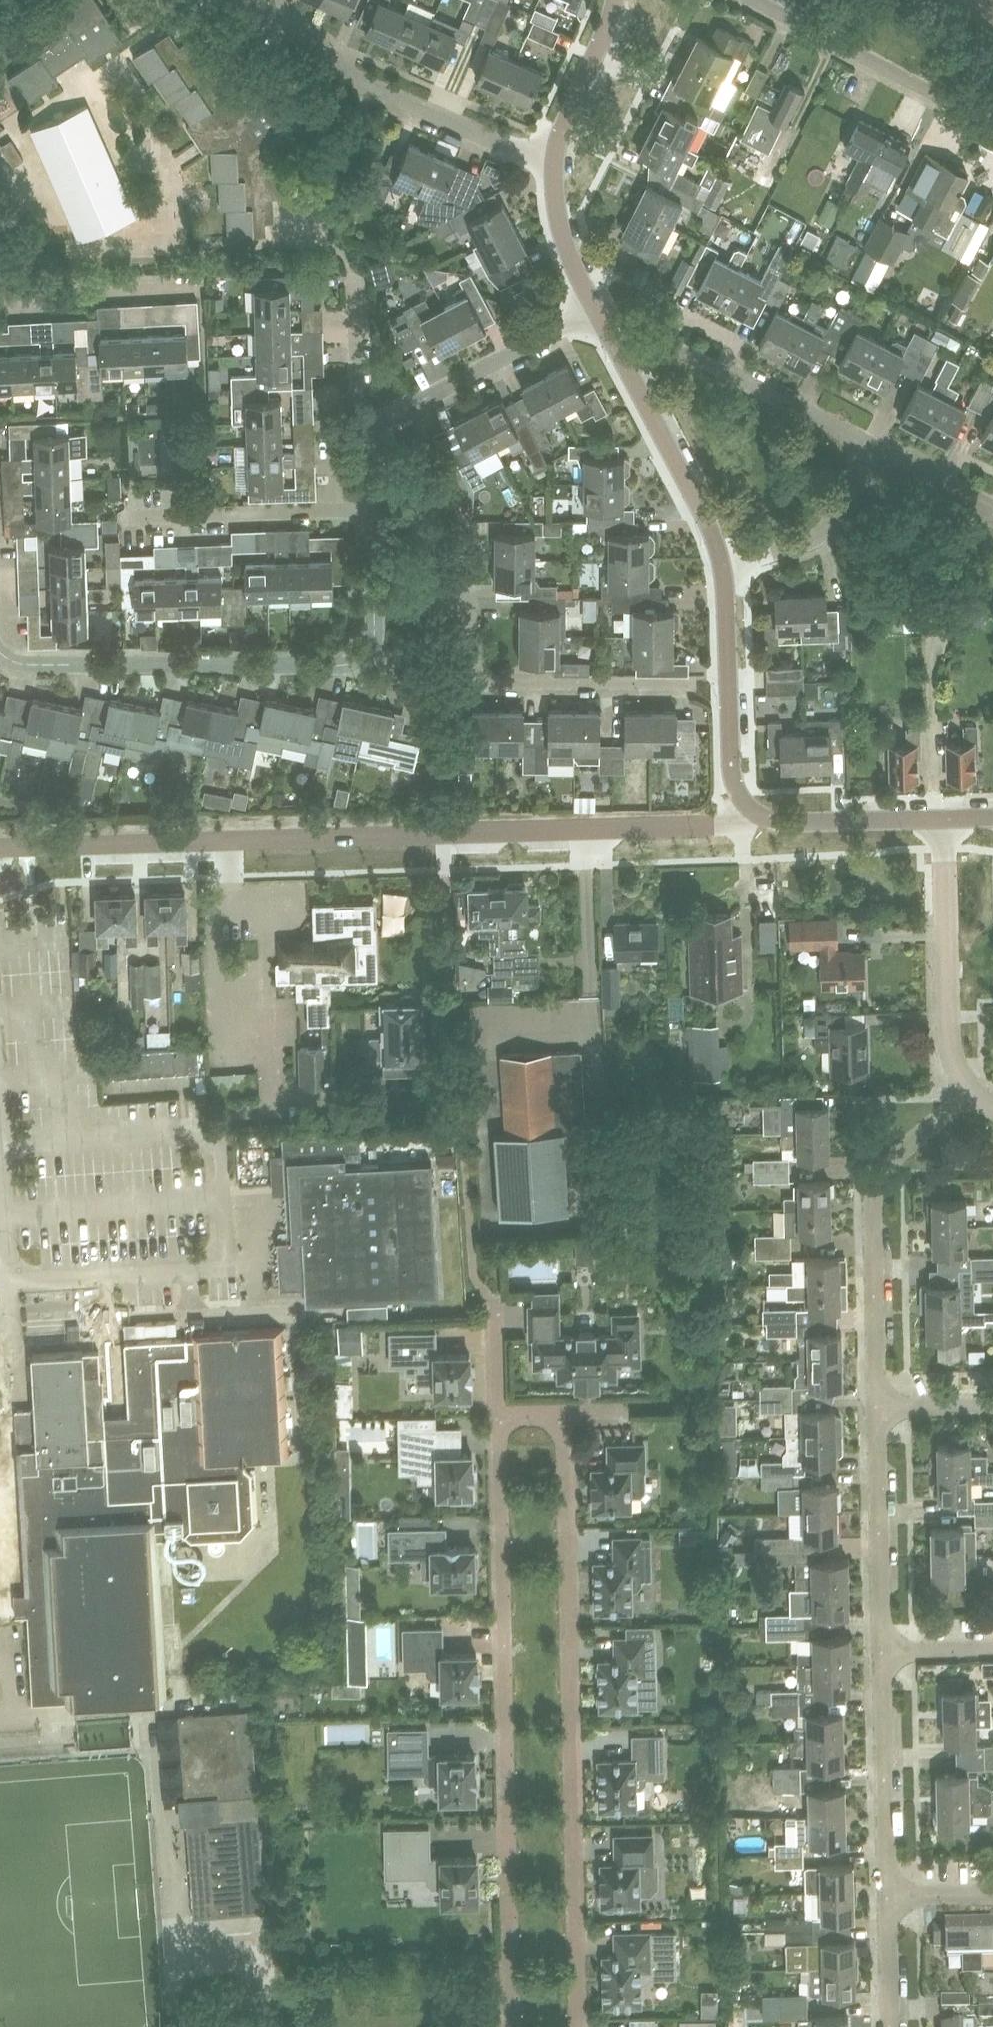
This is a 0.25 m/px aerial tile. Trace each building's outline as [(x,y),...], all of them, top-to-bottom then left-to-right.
[(36,22),(48,41),(36,48),(41,56),(9,77),(25,102),(58,81),(54,75),(86,54),(90,61),(121,40),(104,13),(95,0),(68,0),(36,22)] [(324,4),(347,14),(353,0),(325,0),(324,4)] [(405,13),(387,5),(389,0),(367,0),(377,5),(366,31),(392,42),(405,13)] [(476,23),(486,0),(471,0),(463,17),(475,22),(476,23)] [(487,27),(499,0),(486,0),(476,23),(487,27)] [(510,4),(501,0),(499,0),(487,27),(481,41),(492,46),(510,4)] [(564,8),(576,13),(582,0),(568,0),(564,8)] [(392,42),(417,53),(430,23),(405,13),(392,42)] [(549,15),(544,26),(552,29),(557,18),(549,15)] [(465,43),(475,22),(463,17),(455,34),(430,23),(417,53),(443,64),(454,38),(465,43)] [(544,26),(534,21),(527,34),(553,46),(559,32),(552,29),(544,26)] [(698,37),(687,60),(722,78),(734,55),(744,60),(753,43),(739,36),(738,37),(719,27),(718,28),(719,28),(711,43),(698,37)] [(170,32),(133,56),(150,83),(155,79),(170,103),(175,99),(190,122),(186,125),(197,142),(203,151),(206,151),(211,150),(213,180),(218,180),(220,209),(226,209),(228,238),(267,235),(266,222),(275,222),(274,197),(279,197),(279,189),(277,163),(272,164),(270,147),(270,145),(302,124),(283,96),(273,103),(273,102),(263,88),(254,94),(246,99),(240,89),(238,87),(222,63),(212,69),(193,40),(192,38),(180,45),(179,46),(170,32)] [(503,91),(516,61),(490,49),(477,79),(503,91)] [(691,92),(686,103),(710,115),(716,104),(710,101),(722,78),(687,60),(674,83),(691,92)] [(542,72),(516,61),(503,91),(528,102),(542,72)] [(769,73),(758,67),(746,90),(757,96),(769,73)] [(805,91),(788,83),(746,168),(762,176),(769,161),(769,151),(783,122),(788,125),(805,91)] [(663,106),(651,129),(687,147),(698,124),(715,133),(721,121),(710,115),(686,103),(680,114),(663,106)] [(78,241),(99,232),(135,216),(134,212),(125,192),(87,105),(30,130),(78,241)] [(848,182),(857,187),(885,132),(861,120),(847,148),(861,156),(848,182)] [(698,153),(687,147),(651,129),(639,152),(674,171),(680,159),(692,165),(698,153)] [(885,132),(857,187),(866,191),(879,165),(895,173),(909,145),(885,132)] [(12,139),(1,145),(14,166),(24,159),(12,139)] [(417,190),(433,153),(410,143),(399,169),(387,164),(378,184),(373,195),(384,200),(389,187),(400,192),(403,184),(417,190)] [(457,163),(433,153),(417,190),(427,195),(416,219),(432,226),(446,219),(457,194),(446,190),(457,163)] [(913,218),(933,229),(948,236),(960,212),(951,207),(968,174),(928,153),(908,191),(923,199),(913,218)] [(365,178),(377,183),(372,195),(373,195),(378,184),(387,164),(374,158),(365,178)] [(706,200),(712,188),(679,172),(673,183),(705,200),(706,200)] [(706,200),(705,200),(704,202),(715,207),(729,181),(720,176),(713,189),(712,188),(706,200)] [(699,212),(704,202),(705,200),(673,183),(667,195),(647,185),(636,208),(671,226),(682,203),(699,212)] [(857,187),(850,200),(859,204),(866,191),(857,187)] [(453,230),(456,228),(459,235),(471,229),(479,245),(515,226),(503,203),(478,216),(472,205),(447,218),(453,230)] [(659,249),(671,226),(636,208),(624,231),(644,241),(638,252),(661,264),(667,253),(659,249)] [(884,269),(904,231),(881,219),(861,257),(884,269)] [(473,248),(489,277),(500,288),(517,279),(507,259),(527,249),(515,226),(479,245),(473,248)] [(847,268),(857,245),(836,235),(825,258),(847,268)] [(698,292),(720,303),(739,268),(738,267),(746,252),(738,248),(734,249),(727,262),(716,256),(719,250),(706,244),(687,282),(700,288),(698,292)] [(979,256),(979,258),(972,270),(982,277),(990,263),(979,256)] [(695,263),(682,257),(667,287),(679,293),(695,263)] [(761,279),(739,268),(720,303),(744,316),(755,294),(768,301),(780,277),(784,270),(770,263),(761,279)] [(965,308),(980,280),(968,272),(952,301),(965,308)] [(314,295),(313,274),(264,276),(264,288),(255,288),(256,311),(291,310),(291,296),(314,295)] [(459,280),(462,286),(453,291),(457,300),(445,306),(463,342),(486,330),(473,305),(484,299),(471,274),(459,280)] [(537,276),(523,284),(524,287),(535,305),(549,297),(537,276)] [(780,277),(768,301),(779,307),(791,283),(780,277)] [(314,309),(314,299),(302,299),(302,309),(314,309)] [(445,306),(432,313),(425,299),(404,310),(405,311),(390,319),(406,351),(417,345),(413,337),(416,336),(416,335),(427,329),(440,354),(463,342),(445,306)] [(186,334),(165,335),(166,370),(189,369),(188,357),(200,357),(197,301),(175,302),(176,322),(186,322),(186,334)] [(163,303),(154,303),(155,323),(164,323),(163,303)] [(142,304),(132,304),(133,324),(143,324),(142,304)] [(120,305),(110,305),(111,325),(121,325),(120,305)] [(957,322),(964,310),(955,305),(949,318),(957,322)] [(104,373),(124,372),(122,337),(100,338),(98,306),(98,317),(87,318),(89,352),(100,352),(100,362),(89,362),(91,398),(105,398),(104,373)] [(813,322),(804,317),(801,323),(782,359),(806,371),(818,346),(830,353),(850,314),(839,309),(827,332),(826,332),(824,335),(810,328),(813,322)] [(257,333),(292,332),(291,310),(256,311),(257,333)] [(782,359),(801,323),(804,317),(793,311),(790,318),(778,311),(759,347),(782,359)] [(863,321),(850,314),(830,353),(843,359),(839,366),(863,378),(882,342),(858,330),(863,321)] [(88,352),(89,352),(87,318),(64,319),(65,335),(75,335),(75,339),(75,327),(87,326),(88,352)] [(303,331),(323,331),(323,319),(303,320),(303,331)] [(35,388),(57,387),(55,351),(54,351),(52,320),(43,320),(44,335),(40,335),(41,352),(33,352),(35,388)] [(31,321),(21,321),(22,337),(31,336),(31,340),(32,340),(31,321)] [(11,330),(1,330),(2,338),(11,338),(11,342),(11,330)] [(292,337),(292,332),(257,333),(257,354),(292,353),(292,352),(304,351),(323,350),(323,339),(303,340),(303,337),(292,337)] [(882,342),(863,378),(886,390),(897,369),(909,375),(928,339),(916,332),(908,345),(897,339),(891,341),(889,346),(882,342)] [(146,371),(166,370),(165,335),(144,336),(146,371)] [(144,336),(122,337),(124,372),(146,371),(144,336)] [(920,381),(939,345),(928,339),(909,375),(920,381)] [(77,399),(91,398),(89,362),(77,363),(76,350),(55,351),(57,387),(76,386),(77,399)] [(33,352),(12,353),(13,389),(35,388),(33,352)] [(13,389),(12,353),(0,354),(0,396),(11,395),(13,393),(13,389)] [(232,376),(232,389),(269,388),(269,376),(293,375),(292,353),(257,354),(258,375),(232,376)] [(937,378),(931,391),(919,385),(902,420),(925,432),(943,397),(950,385),(948,384),(959,364),(947,358),(936,378),(937,378)] [(304,363),(304,387),(312,387),(312,373),(324,373),(324,362),(304,363)] [(568,363),(546,375),(564,411),(576,404),(582,416),(592,411),(596,418),(607,412),(595,387),(584,393),(568,363)] [(553,417),(564,411),(546,375),(522,388),(537,417),(527,423),(540,447),(551,441),(545,430),(556,423),(553,417)] [(980,411),(992,388),(992,386),(992,384),(982,379),(968,405),(980,411)] [(950,385),(943,397),(925,432),(947,443),(965,408),(953,402),(959,390),(950,385)] [(247,423),(282,422),(282,400),(269,400),(269,388),(232,389),(232,402),(247,401),(247,423)] [(992,388),(980,411),(992,417),(981,439),(992,445),(992,389),(992,388)] [(540,447),(527,423),(516,428),(500,399),(478,411),(496,446),(506,440),(513,452),(524,446),(528,453),(537,470),(546,466),(548,463),(540,447)] [(313,410),(293,411),(294,422),(313,421),(313,410)] [(474,458),(496,446),(478,411),(454,423),(470,452),(458,458),(474,488),(486,482),(474,458)] [(11,436),(35,435),(35,456),(35,457),(70,456),(70,434),(56,434),(56,422),(38,423),(10,424),(11,436)] [(283,443),(282,422),(247,423),(248,444),(283,443)] [(294,432),(294,443),(314,443),(314,431),(294,432)] [(284,465),(283,443),(248,444),(248,466),(284,465)] [(624,483),(624,475),(626,475),(629,471),(629,461),(626,457),(624,457),(597,457),(597,445),(569,444),(569,457),(577,457),(580,465),(584,465),(584,482),(624,483)] [(315,464),(315,454),(294,454),(294,465),(315,464)] [(70,456),(35,457),(35,456),(2,457),(3,479),(71,477),(70,456)] [(284,465),(248,466),(250,500),(308,499),(308,497),(316,497),(315,474),(296,475),(296,486),(284,486),(284,465)] [(466,490),(462,476),(453,479),(458,492),(466,490)] [(71,477),(3,479),(4,500),(24,500),(24,491),(36,491),(37,500),(72,499),(71,477)] [(587,508),(586,521),(614,521),(614,509),(624,509),(624,502),(626,502),(629,499),(629,486),(626,483),(624,483),(584,482),(583,508),(587,508)] [(62,533),(98,532),(98,520),(72,521),(72,499),(37,500),(38,522),(61,521),(62,533)] [(24,500),(4,500),(4,523),(16,522),(17,534),(25,534),(37,534),(37,521),(25,521),(24,500)] [(496,533),(495,559),(535,559),(535,533),(543,533),(543,520),(505,520),(505,533),(496,533)] [(586,534),(601,534),(601,544),(609,544),(609,559),(649,559),(649,554),(651,554),(654,549),(654,539),(651,534),(649,534),(649,533),(614,533),(614,521),(586,521),(586,534)] [(290,596),(311,595),(310,560),(309,528),(299,528),(300,547),(297,548),(297,560),(289,561),(290,596)] [(269,597),(290,596),(289,561),(288,561),(287,529),(278,529),(279,548),(275,548),(276,561),(268,561),(269,597)] [(266,530),(256,530),(256,546),(266,546),(266,550),(267,550),(266,530)] [(99,546),(98,532),(62,533),(62,545),(50,546),(51,568),(86,567),(86,546),(99,546)] [(25,546),(25,534),(17,534),(18,569),(38,568),(38,545),(25,546)] [(332,559),(310,560),(311,595),(334,595),(333,583),(346,582),(344,535),(321,536),(322,544),(322,548),(332,547),(332,559)] [(220,543),(210,544),(210,560),(220,559),(220,563),(221,563),(220,543)] [(186,577),(177,577),(178,613),(200,612),(199,576),(198,544),(188,544),(189,564),(186,564),(186,577)] [(176,545),(167,545),(167,561),(176,560),(176,564),(177,564),(176,545)] [(157,613),(156,578),(135,579),(134,554),(121,555),(123,604),(135,603),(136,614),(157,613)] [(155,554),(146,554),(146,566),(155,566),(155,554)] [(520,596),(529,597),(556,597),(556,584),(535,584),(535,559),(495,559),(495,585),(520,585),(520,596)] [(609,559),(609,573),(602,573),(602,596),(612,596),(612,597),(640,597),(640,585),(649,586),(649,579),(650,579),(654,576),(654,563),(650,559),(649,559),(609,559)] [(248,598),(269,597),(268,561),(245,562),(246,587),(234,587),(235,624),(249,624),(248,598)] [(87,589),(86,567),(51,568),(52,590),(87,589)] [(18,569),(19,591),(39,591),(38,568),(18,569)] [(235,624),(234,587),(222,588),(222,575),(199,576),(200,612),(222,611),(223,625),(235,624)] [(157,613),(178,613),(177,577),(156,578),(157,613)] [(87,589),(52,590),(52,611),(88,610),(87,589)] [(28,612),(40,612),(39,591),(19,591),(20,612),(28,612)] [(803,641),(814,641),(838,640),(837,607),(826,607),(825,593),(801,594),(803,641)] [(803,641),(801,594),(776,595),(777,611),(764,611),(765,643),(778,642),(778,631),(801,630),(802,641),(803,641)] [(565,597),(556,597),(529,597),(529,609),(519,609),(519,635),(559,635),(559,621),(565,621),(565,597)] [(673,610),(666,610),(640,610),(640,597),(612,597),(611,610),(634,610),(633,636),(672,636),(672,629),(675,629),(678,626),(678,613),(676,611),(673,611),(673,610)] [(40,633),(40,612),(28,612),(29,634),(28,634),(29,647),(57,646),(57,633),(89,632),(88,610),(52,611),(53,633),(40,633)] [(559,661),(559,635),(519,635),(519,661),(552,661),(552,674),(588,674),(588,661),(559,661)] [(672,662),(672,636),(633,636),(633,662),(636,662),(636,674),(664,674),(664,662),(672,662)] [(766,668),(766,680),(804,679),(804,667),(766,668)] [(804,679),(766,680),(767,694),(805,693),(804,679)] [(805,697),(820,696),(819,680),(805,680),(805,697)] [(11,737),(8,752),(6,763),(18,766),(23,742),(48,747),(47,752),(58,704),(32,699),(27,723),(15,721),(11,737)] [(93,721),(90,737),(82,774),(97,777),(103,747),(124,752),(124,755),(125,755),(135,704),(110,699),(104,724),(93,721)] [(203,752),(204,745),(213,704),(188,699),(182,724),(170,721),(166,737),(167,737),(166,744),(203,752)] [(280,752),(282,745),(291,705),(266,699),(260,725),(248,722),(245,738),(239,764),(252,766),(256,747),(280,752)] [(326,722),(322,738),(315,770),(327,773),(335,740),(359,746),(368,705),(343,700),(338,725),(326,722)] [(81,774),(82,774),(90,737),(78,735),(84,710),(58,704),(47,752),(71,757),(70,761),(84,763),(81,774)] [(135,704),(125,755),(161,763),(167,738),(155,735),(161,710),(135,704)] [(204,745),(229,751),(227,761),(239,764),(245,738),(234,736),(239,710),(213,704),(204,745)] [(316,710),(291,705),(282,745),(306,751),(304,762),(316,765),(318,753),(322,738),(311,736),(316,710)] [(395,711),(368,705),(359,746),(358,752),(396,760),(395,764),(413,768),(421,734),(392,728),(395,711)] [(471,749),(497,749),(498,710),(472,710),(472,743),(459,743),(459,771),(472,771),(471,749)] [(522,772),(535,772),(536,744),(523,744),(523,710),(498,710),(497,749),(522,749),(522,772)] [(548,761),(573,761),(573,710),(548,710),(548,744),(536,744),(535,772),(548,772),(548,761)] [(599,772),(612,772),(612,744),(599,744),(599,710),(573,710),(573,761),(599,761),(599,772)] [(612,744),(612,772),(625,772),(625,749),(650,749),(650,711),(625,711),(625,744),(612,744)] [(650,711),(650,749),(665,749),(671,775),(694,775),(694,751),(696,751),(696,727),(681,727),(681,730),(677,730),(677,711),(650,711)] [(805,720),(807,766),(831,765),(830,751),(842,751),(841,719),(805,720)] [(807,766),(805,720),(804,720),(804,733),(782,734),(781,721),(768,721),(769,753),(781,752),(782,767),(807,766)] [(948,744),(948,778),(973,778),(973,756),(978,756),(977,725),(964,725),(964,744),(948,744)] [(891,746),(892,780),(917,779),(917,758),(921,758),(920,726),(907,727),(907,745),(891,746)] [(8,752),(11,737),(0,734),(0,750),(8,752)] [(337,786),(334,802),(346,805),(349,789),(337,786)] [(204,790),(202,802),(205,803),(215,805),(216,805),(218,793),(204,790)] [(234,790),(231,804),(245,807),(248,793),(234,790)] [(526,887),(498,888),(500,921),(500,946),(501,954),(512,953),(513,972),(540,972),(539,952),(523,953),(522,939),(521,920),(528,920),(528,918),(541,917),(540,904),(527,905),(526,887)] [(466,906),(467,922),(478,922),(478,936),(489,936),(489,954),(494,954),(494,946),(500,946),(500,921),(498,888),(471,889),(471,905),(466,906)] [(185,892),(167,893),(168,925),(177,925),(177,943),(188,943),(188,925),(186,925),(185,892)] [(136,893),(117,894),(118,927),(127,927),(127,944),(139,944),(138,926),(137,926),(136,893)] [(168,925),(167,893),(149,893),(149,926),(149,944),(160,943),(159,926),(168,925)] [(118,927),(117,894),(98,894),(99,927),(98,927),(98,945),(109,945),(109,927),(118,927)] [(315,906),(315,912),(319,912),(319,920),(315,920),(315,927),(316,935),(322,935),(322,939),(298,941),(281,941),(282,963),(277,963),(278,981),(297,981),(298,998),(308,998),(309,1026),(323,1025),(324,1047),(301,1048),(302,1085),(337,1083),(337,1074),(334,1074),(333,1049),(332,988),(345,987),(345,978),(376,977),(375,970),(374,923),(372,923),(372,924),(345,925),(344,905),(345,905),(345,904),(314,905),(314,906),(315,906)] [(693,993),(741,991),(740,934),(732,934),(731,912),(698,913),(699,938),(691,938),(693,993)] [(774,918),(758,919),(759,950),(775,949),(774,918)] [(864,985),(863,951),(837,952),(836,920),(791,921),(792,946),(823,945),(824,986),(864,985)] [(658,922),(616,923),(617,957),(641,956),(641,962),(659,962),(658,922)] [(494,954),(495,971),(492,971),(492,984),(488,984),(489,1000),(514,999),(513,984),(514,984),(513,972),(512,953),(501,954),(500,946),(494,946),(494,954)] [(96,948),(79,949),(79,973),(97,973),(96,948)] [(183,969),(200,969),(199,949),(183,950),(183,969)] [(117,951),(104,951),(105,975),(117,975),(117,951)] [(146,995),(146,962),(131,962),(131,1005),(145,1005),(145,995),(146,995)] [(146,995),(161,995),(161,962),(146,962),(146,995)] [(619,1004),(620,1004),(620,967),(601,967),(602,1004),(604,1004),(604,1014),(619,1014),(619,1004)] [(382,1003),(383,1038),(372,1038),(373,1047),(373,1057),(384,1056),(384,1059),(410,1058),(410,1067),(432,1066),(432,1038),(423,1038),(422,1002),(418,1002),(417,998),(414,996),(411,994),(407,994),(404,996),(401,999),(401,1002),(382,1003)] [(816,1049),(833,1049),(834,1071),(867,1070),(865,1024),(845,1025),(844,1013),(815,1013),(816,1036),(816,1049)] [(718,1024),(692,1025),(694,1079),(720,1077),(720,1067),(729,1067),(728,1044),(719,1044),(718,1024)] [(180,1071),(199,1070),(197,1046),(112,1052),(114,1076),(180,1071)] [(503,1095),(506,1134),(495,1135),(500,1216),(569,1211),(563,1130),(586,1128),(580,1051),(500,1057),(502,1082),(503,1095)] [(257,1094),(256,1070),(209,1073),(210,1097),(257,1094)] [(797,1131),(829,1131),(829,1105),(788,1106),(788,1094),(749,1096),(751,1108),(776,1107),(776,1132),(781,1132),(797,1131)] [(829,1131),(797,1131),(781,1132),(781,1146),(797,1146),(797,1156),(830,1156),(829,1131)] [(287,1239),(277,1240),(279,1288),(304,1286),(305,1301),(305,1303),(440,1296),(433,1160),(423,1161),(378,1163),(377,1135),(361,1136),(282,1137),(283,1154),(285,1193),(287,1239)] [(745,1161),(745,1170),(753,1170),(789,1169),(789,1157),(753,1158),(753,1161),(745,1161)] [(789,1169),(753,1170),(745,1170),(745,1177),(754,1177),(754,1181),(789,1180),(789,1169)] [(798,1182),(798,1195),(784,1195),(784,1206),(831,1206),(830,1182),(798,1182)] [(933,1218),(933,1227),(967,1227),(966,1200),(926,1202),(927,1218),(933,1218)] [(755,1234),(755,1247),(791,1246),(790,1234),(796,1234),(796,1232),(799,1232),(831,1232),(831,1206),(784,1206),(785,1233),(755,1234)] [(968,1251),(967,1227),(933,1227),(934,1252),(968,1251)] [(791,1256),(791,1246),(755,1247),(755,1257),(791,1256)] [(971,1268),(992,1268),(992,1255),(971,1256),(971,1268)] [(786,1283),(840,1282),(840,1273),(846,1273),(846,1257),(796,1258),(796,1283),(786,1283)] [(926,1310),(975,1310),(975,1300),(972,1300),(971,1279),(992,1279),(992,1268),(971,1268),(958,1269),(958,1286),(920,1287),(920,1304),(926,1303),(926,1310)] [(846,1292),(840,1292),(840,1282),(786,1283),(787,1298),(809,1298),(809,1308),(846,1308),(846,1292)] [(387,1303),(347,1305),(348,1320),(388,1318),(387,1303)] [(614,1313),(614,1325),(614,1335),(595,1336),(595,1333),(579,1333),(579,1336),(559,1336),(559,1305),(529,1306),(530,1338),(534,1338),(534,1360),(542,1367),(559,1366),(559,1379),(576,1378),(576,1385),(599,1385),(599,1378),(616,1378),(616,1365),(633,1365),(640,1358),(639,1312),(614,1313)] [(763,1322),(767,1322),(803,1321),(803,1309),(763,1309),(763,1322)] [(976,1323),(975,1310),(926,1310),(927,1337),(938,1336),(938,1359),(960,1358),(959,1336),(961,1336),(960,1323),(976,1323)] [(985,1310),(985,1319),(992,1319),(992,1310),(985,1310)] [(803,1335),(803,1321),(767,1322),(767,1336),(803,1335)] [(34,1408),(15,1409),(33,1701),(60,1700),(60,1702),(166,1695),(157,1538),(167,1537),(167,1527),(176,1526),(191,1540),(241,1537),(254,1523),(258,1522),(255,1469),(251,1469),(245,1468),(244,1457),(287,1455),(280,1329),(190,1334),(190,1338),(125,1341),(129,1415),(105,1416),(104,1396),(105,1396),(104,1378),(101,1378),(99,1350),(83,1351),(83,1350),(31,1353),(34,1408)] [(450,1401),(469,1400),(468,1393),(470,1393),(470,1380),(471,1380),(471,1366),(470,1366),(470,1353),(436,1354),(435,1332),(390,1332),(391,1364),(406,1364),(406,1372),(416,1372),(416,1381),(435,1381),(435,1394),(450,1394),(450,1401)] [(807,1333),(807,1345),(800,1346),(801,1359),(842,1358),(841,1332),(807,1333)] [(796,1385),(808,1385),(842,1384),(842,1358),(801,1359),(798,1359),(798,1374),(796,1376),(796,1385)] [(760,1398),(792,1397),(792,1384),(760,1384),(760,1398)] [(801,1411),(792,1411),(792,1397),(760,1398),(760,1411),(786,1411),(786,1419),(790,1423),(801,1423),(801,1435),(842,1434),(841,1418),(838,1414),(835,1415),(835,1409),(801,1409),(801,1411)] [(437,1428),(407,1428),(398,1428),(399,1472),(418,1471),(418,1481),(437,1480),(437,1494),(452,1493),(452,1500),(471,1500),(471,1493),(472,1493),(472,1480),(473,1480),(473,1466),(472,1466),(472,1453),(438,1454),(437,1428)] [(783,1452),(784,1460),(761,1460),(762,1474),(794,1473),(794,1462),(802,1462),(802,1461),(836,1460),(836,1454),(839,1454),(842,1451),(842,1434),(801,1435),(786,1435),(787,1449),(783,1452)] [(939,1471),(971,1470),(987,1470),(987,1454),(971,1454),(970,1444),(969,1444),(969,1434),(953,1435),(953,1444),(938,1445),(939,1471)] [(606,1445),(607,1469),(593,1469),(593,1482),(592,1482),(592,1498),(593,1498),(593,1510),(597,1510),(601,1515),(608,1514),(612,1510),(631,1510),(630,1495),(640,1495),(645,1490),(644,1444),(606,1445)] [(336,1449),(337,1497),(334,1497),(334,1519),(351,1518),(350,1449),(336,1449)] [(971,1470),(939,1471),(939,1480),(937,1480),(934,1483),(934,1492),(937,1495),(940,1495),(940,1497),(972,1496),(971,1481),(987,1481),(987,1482),(992,1482),(992,1470),(987,1470),(971,1470)] [(794,1473),(762,1474),(762,1487),(794,1486),(794,1473)] [(790,1512),(803,1512),(803,1511),(837,1510),(837,1485),(795,1486),(795,1487),(789,1487),(790,1512)] [(975,1512),(992,1511),(992,1499),(975,1500),(975,1512)] [(838,1537),(837,1510),(803,1511),(804,1538),(838,1537)] [(975,1512),(975,1523),(992,1523),(992,1511),(975,1512)] [(976,1528),(971,1528),(971,1523),(960,1522),(960,1528),(932,1529),(932,1555),(964,1554),(976,1553),(976,1528)] [(399,1529),(399,1557),(423,1557),(423,1575),(432,1575),(432,1583),(447,1583),(451,1587),(457,1587),(460,1583),(475,1583),(475,1568),(478,1564),(478,1554),(474,1550),(474,1547),(460,1547),(460,1546),(446,1546),(446,1547),(433,1547),(433,1529),(399,1529)] [(694,1530),(694,1538),(704,1538),(704,1530),(694,1530)] [(746,1550),(755,1550),(795,1549),(795,1537),(754,1536),(754,1537),(750,1537),(750,1542),(746,1542),(746,1550)] [(640,1537),(622,1537),(612,1538),(613,1562),(595,1562),(596,1611),(599,1611),(603,1614),(610,1614),(614,1611),(632,1610),(631,1589),(636,1589),(641,1584),(641,1579),(651,1578),(650,1538),(640,1538),(640,1537)] [(795,1549),(755,1550),(746,1550),(750,1550),(750,1556),(755,1556),(755,1562),(795,1561),(795,1549)] [(976,1553),(964,1554),(932,1555),(932,1581),(961,1580),(961,1585),(976,1584),(976,1553)] [(812,1560),(812,1574),(795,1575),(796,1587),(812,1587),(812,1586),(848,1585),(847,1559),(812,1560)] [(848,1612),(848,1585),(812,1586),(812,1587),(796,1587),(795,1587),(795,1613),(806,1613),(813,1613),(848,1612)] [(766,1613),(766,1626),(806,1625),(806,1613),(795,1613),(766,1613)] [(332,1685),(333,1695),(361,1695),(360,1683),(367,1682),(366,1618),(347,1618),(347,1637),(348,1684),(332,1684),(332,1685)] [(600,1663),(597,1667),(597,1672),(600,1676),(600,1692),(597,1696),(598,1702),(600,1705),(601,1708),(637,1707),(636,1687),(641,1687),(646,1681),(646,1676),(656,1676),(655,1637),(655,1625),(627,1626),(627,1637),(613,1637),(613,1660),(599,1660),(600,1663)] [(806,1625),(766,1626),(760,1626),(760,1638),(806,1637),(806,1625)] [(442,1628),(412,1628),(413,1668),(426,1667),(426,1673),(432,1678),(442,1678),(442,1694),(463,1693),(467,1697),(472,1697),(476,1693),(477,1693),(477,1680),(478,1680),(477,1666),(476,1653),(443,1654),(442,1628)] [(814,1663),(814,1662),(849,1662),(848,1635),(813,1636),(814,1651),(798,1651),(798,1664),(814,1663)] [(849,1689),(849,1662),(814,1662),(814,1663),(798,1664),(796,1664),(797,1688),(800,1688),(800,1690),(814,1690),(849,1689)] [(942,1690),(943,1714),(988,1713),(987,1698),(974,1698),(974,1689),(962,1689),(962,1677),(946,1678),(946,1690),(942,1690)] [(757,1702),(772,1701),(800,1701),(800,1690),(800,1688),(797,1688),(772,1690),(757,1691),(757,1702)] [(800,1713),(800,1701),(772,1701),(772,1713),(800,1713)] [(179,1713),(186,1819),(191,1897),(192,1911),(264,1907),(251,1709),(179,1713)] [(807,1712),(807,1725),(793,1725),(794,1739),(791,1739),(791,1740),(843,1738),(842,1711),(807,1712)] [(988,1725),(988,1713),(943,1714),(943,1740),(975,1740),(975,1725),(988,1725)] [(388,1728),(389,1756),(405,1756),(406,1772),(424,1772),(424,1777),(429,1783),(440,1783),(440,1798),(456,1798),(460,1802),(470,1802),(474,1798),(475,1798),(475,1783),(476,1783),(476,1769),(475,1769),(474,1753),(419,1754),(419,1728),(388,1728)] [(634,1759),(599,1760),(600,1809),(604,1809),(608,1812),(615,1811),(619,1809),(636,1808),(635,1787),(640,1787),(646,1782),(645,1777),(664,1776),(663,1735),(633,1735),(634,1759)] [(843,1765),(843,1738),(791,1740),(791,1752),(807,1751),(808,1766),(843,1765)] [(984,1744),(984,1756),(992,1755),(992,1744),(984,1744)] [(984,1756),(984,1767),(992,1767),(992,1755),(984,1756)] [(773,1777),(801,1777),(801,1765),(773,1766),(773,1777)] [(936,1774),(936,1799),(992,1798),(992,1787),(983,1783),(978,1783),(978,1775),(967,1774),(967,1773),(965,1773),(965,1765),(956,1766),(956,1773),(936,1774)] [(802,1789),(801,1777),(773,1777),(773,1790),(802,1789)] [(808,1788),(808,1815),(844,1814),(844,1788),(808,1788)] [(992,1798),(936,1799),(937,1824),(969,1823),(969,1821),(973,1821),(973,1813),(988,1813),(992,1810),(992,1798)] [(795,1815),(796,1841),(803,1841),(803,1842),(845,1841),(844,1814),(808,1815),(795,1815)] [(477,1871),(477,1857),(431,1858),(430,1828),(421,1828),(385,1829),(385,1860),(407,1860),(408,1876),(426,1875),(426,1881),(432,1886),(442,1886),(442,1902),(459,1901),(463,1905),(473,1905),(476,1901),(478,1901),(477,1886),(478,1886),(478,1871),(477,1871)] [(653,1834),(624,1835),(613,1835),(614,1863),(602,1864),(602,1876),(602,1892),(603,1892),(603,1905),(604,1905),(608,1909),(614,1909),(618,1904),(640,1904),(640,1890),(650,1889),(655,1884),(653,1834)] [(775,1842),(775,1854),(803,1853),(803,1842),(803,1841),(796,1841),(775,1842)] [(803,1866),(803,1853),(775,1854),(775,1866),(803,1866)] [(805,1891),(821,1891),(821,1890),(853,1890),(852,1864),(820,1864),(820,1865),(807,1865),(807,1866),(805,1866),(805,1891)] [(853,1916),(853,1890),(821,1890),(821,1891),(821,1917),(853,1916)] [(785,1929),(814,1928),(813,1917),(785,1918),(785,1929)] [(973,1976),(982,1975),(982,1957),(992,1957),(992,1923),(972,1924),(973,1976)] [(933,1950),(946,1950),(946,1958),(961,1958),(962,1976),(973,1976),(972,1924),(945,1925),(945,1928),(933,1928),(933,1950)] [(814,1941),(814,1928),(785,1929),(786,1942),(814,1941)] [(603,1985),(604,1985),(605,2004),(609,2004),(612,2007),(620,2007),(623,2004),(641,2003),(640,1982),(645,1982),(650,1977),(650,1972),(676,1971),(675,1932),(650,1932),(650,1931),(613,1932),(614,1955),(603,1955),(604,1974),(603,1974),(603,1985)] [(822,1966),(854,1965),(854,1940),(822,1940),(822,1966)] [(854,1965),(822,1966),(822,1967),(809,1967),(809,1968),(801,1968),(801,1981),(808,1981),(809,1992),(811,1992),(811,1994),(854,1993),(854,1965)] [(779,2006),(807,2005),(807,1993),(779,1994),(779,2006)] [(969,1997),(941,1997),(942,2009),(970,2009),(969,1997)] [(702,2005),(702,2014),(718,2014),(718,2005),(702,2005)] [(808,2017),(807,2005),(779,2006),(779,2018),(808,2017)] [(979,2008),(979,2020),(992,2020),(992,2008),(979,2008)] [(816,2026),(848,2026),(848,2016),(815,2017),(816,2026)] [(975,2019),(954,2019),(954,2026),(976,2026),(975,2019)]
